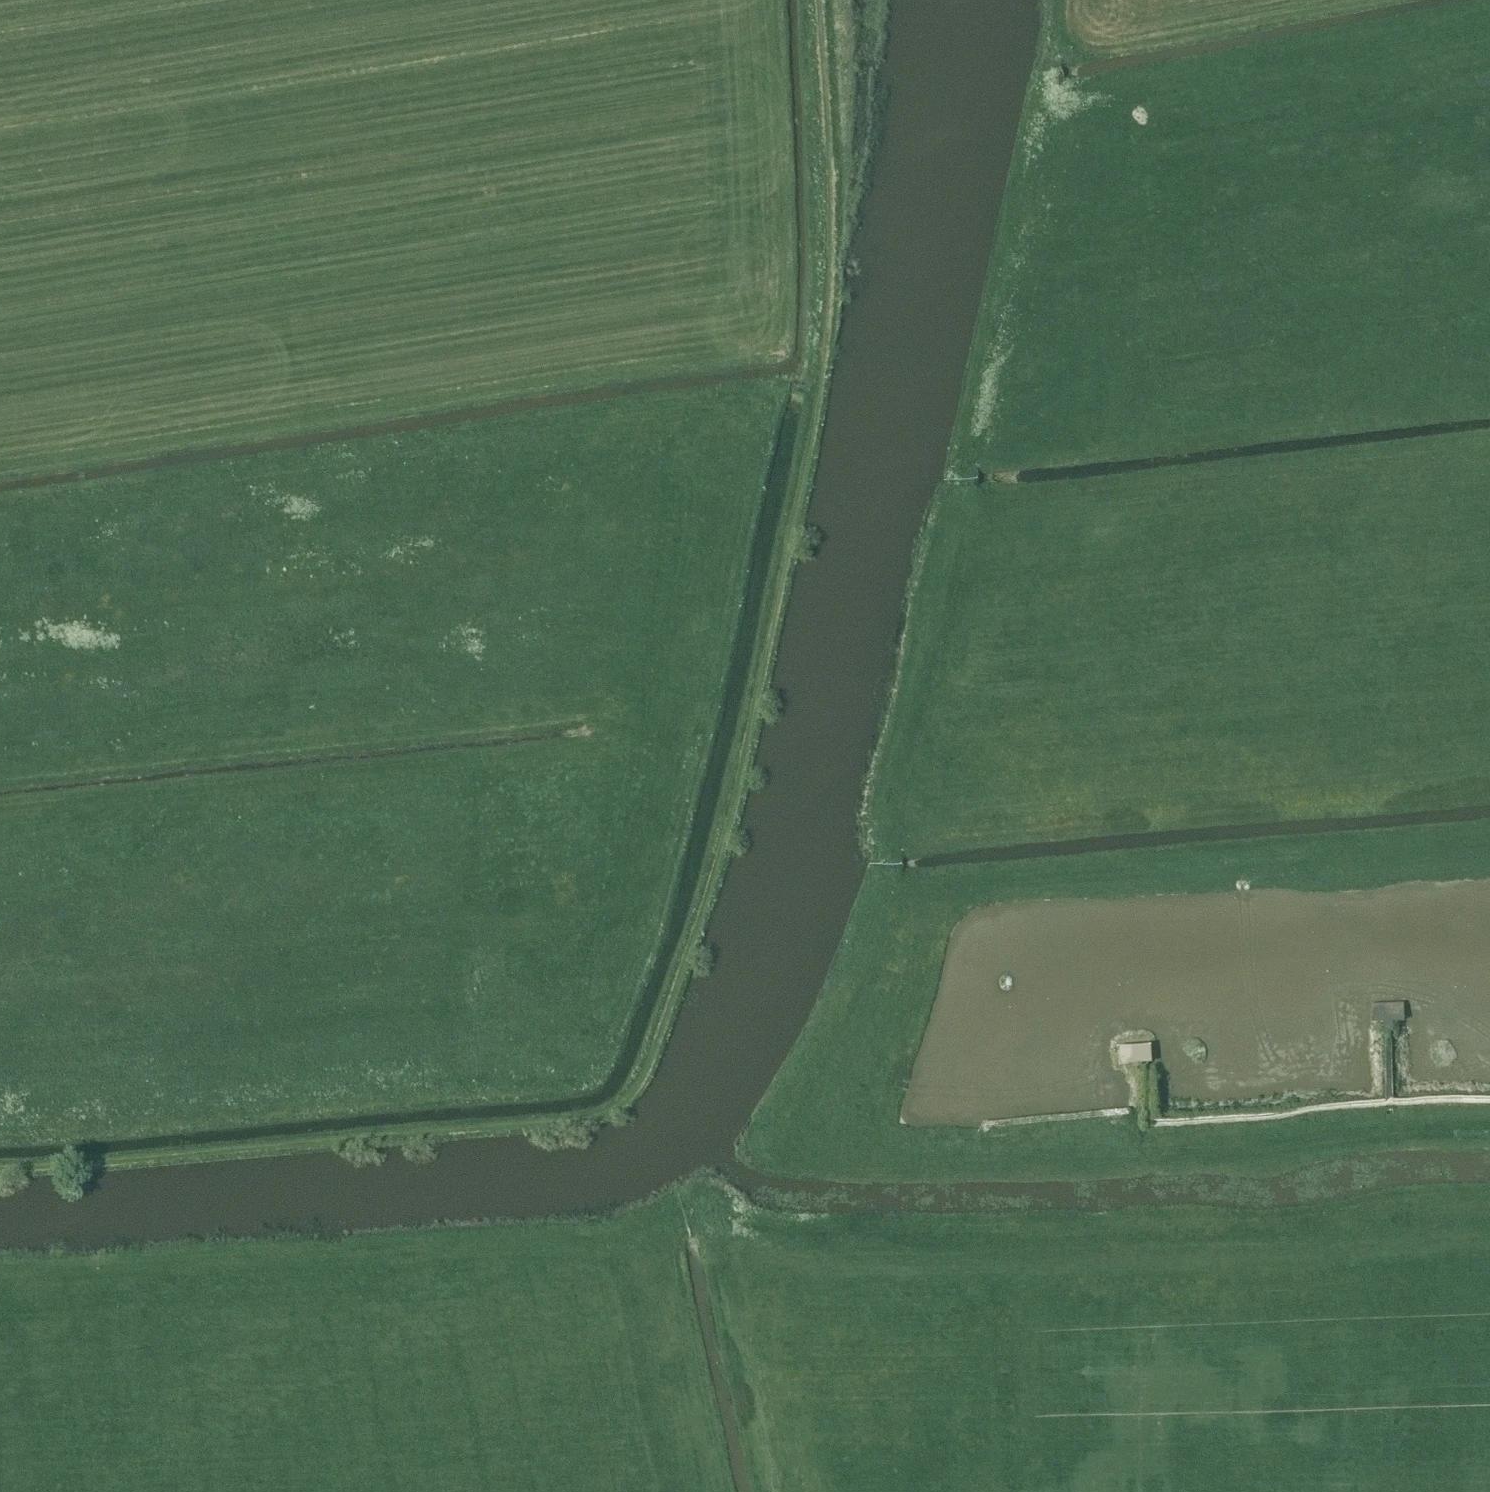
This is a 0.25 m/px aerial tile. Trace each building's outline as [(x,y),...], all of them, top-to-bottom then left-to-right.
[(1391,1035),(1391,1024),(1403,1024),(1402,1005),(1370,1006),(1370,1025),(1382,1024),(1382,1036),(1386,1035),(1391,1035)] [(1146,1066),(1150,1066),(1149,1048),(1117,1049),(1118,1068),(1140,1067),(1143,1067),(1146,1066)]
